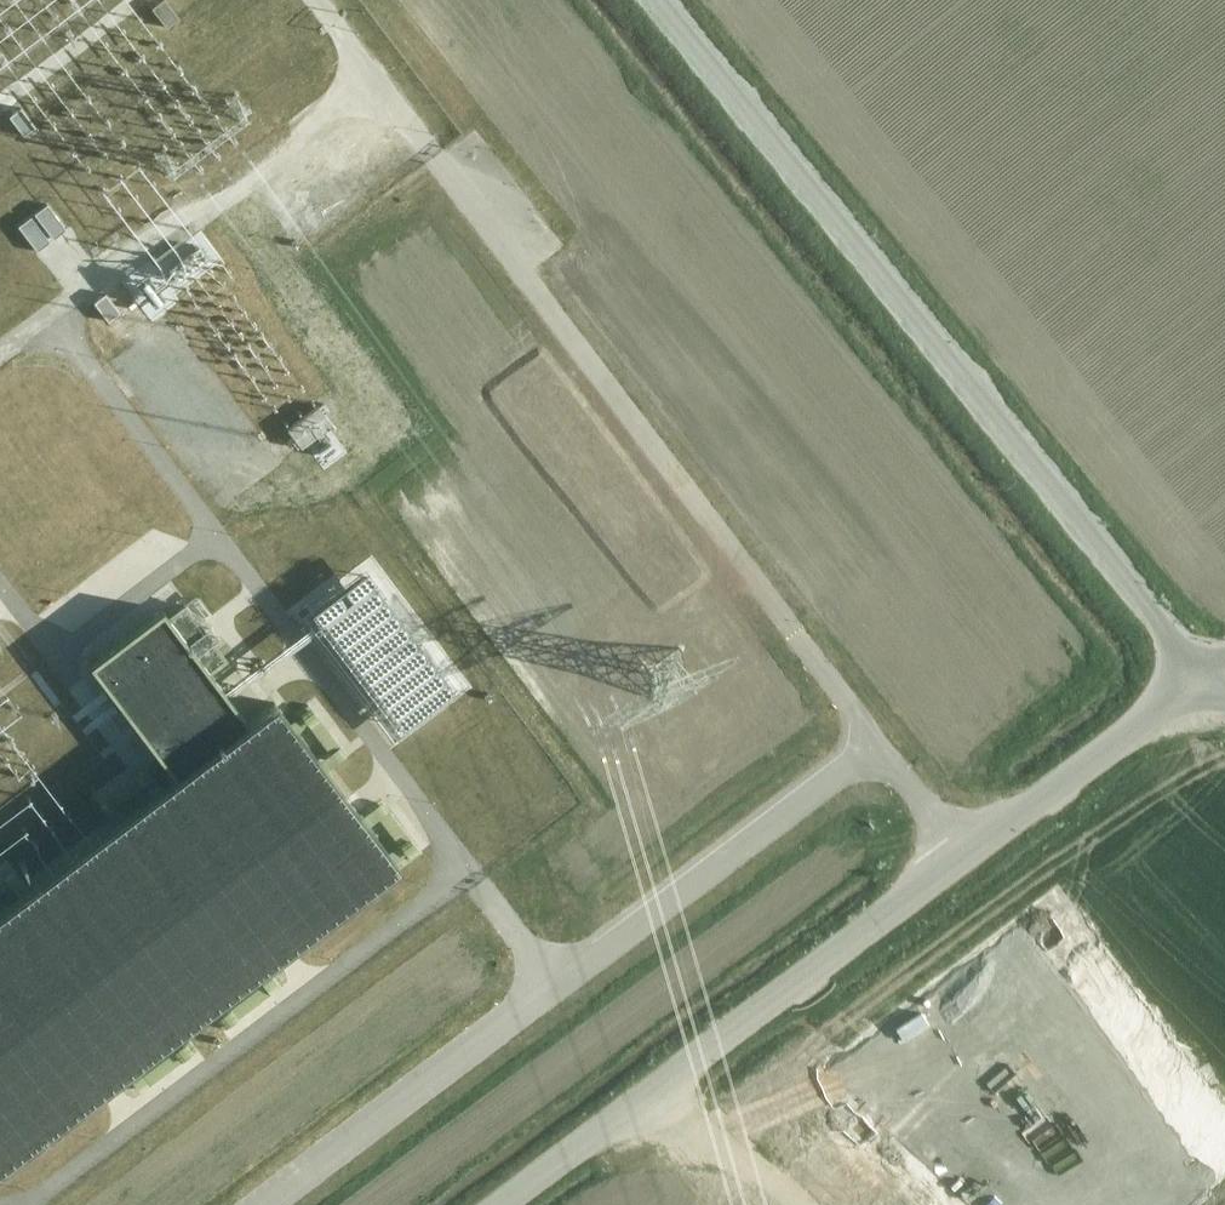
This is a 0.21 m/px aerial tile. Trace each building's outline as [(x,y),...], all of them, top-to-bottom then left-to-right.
[(0,931),(0,1126),(32,1168),(224,1022),(435,862),(307,694),(273,720),(191,612),(128,660),(212,771),(94,860),(0,931)]
